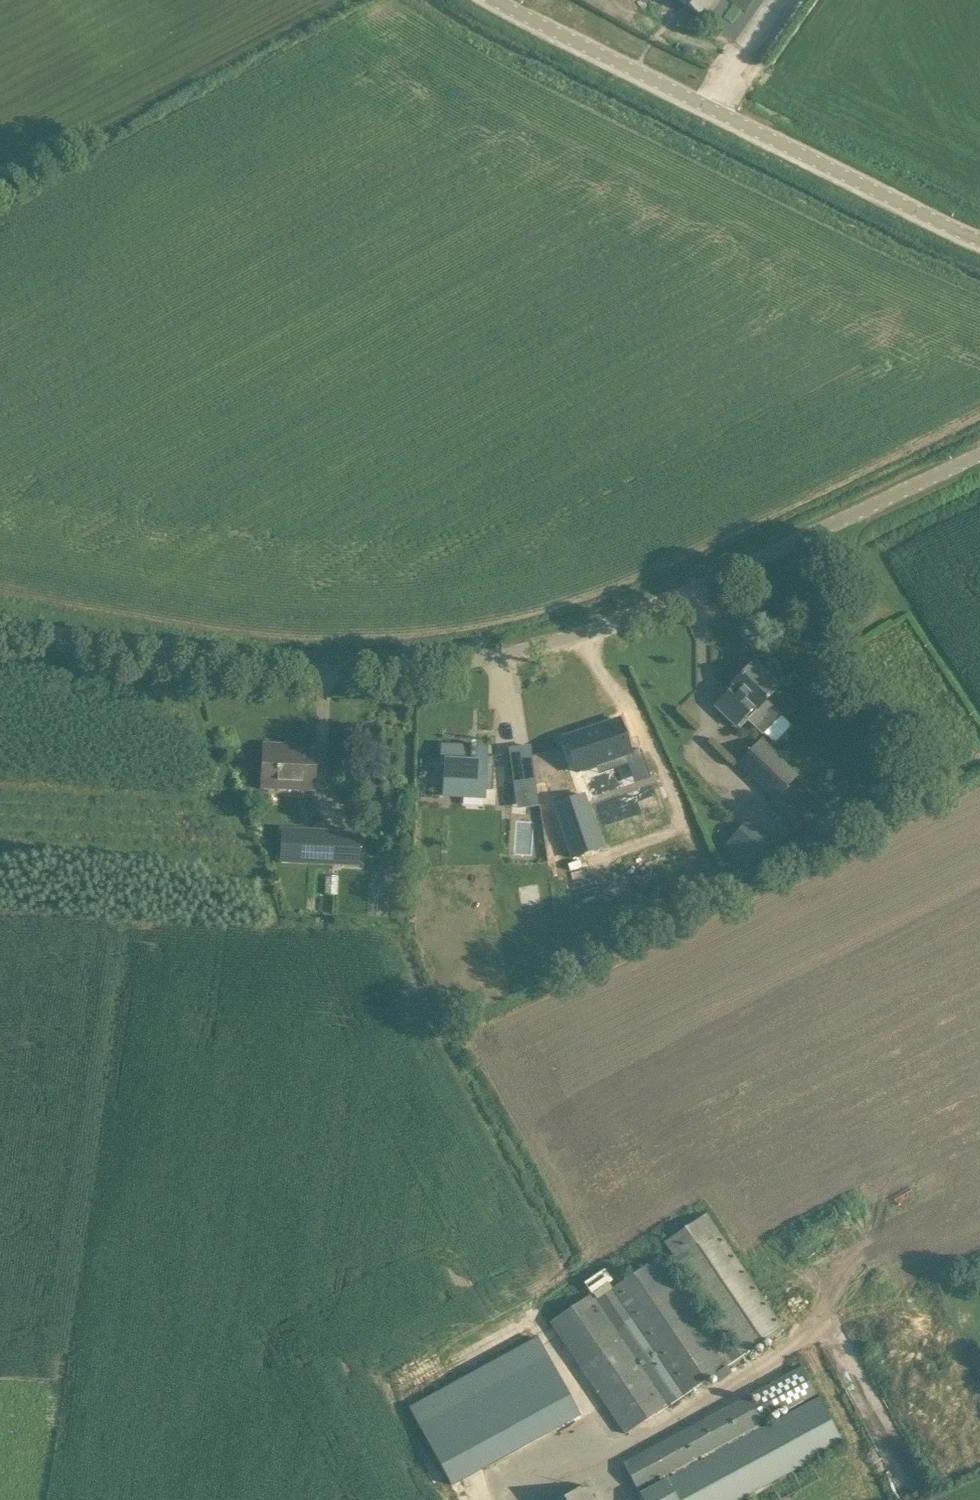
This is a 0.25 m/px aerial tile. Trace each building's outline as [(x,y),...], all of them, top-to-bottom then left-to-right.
[(702,18),(714,2),(716,0),(679,0),(702,18)] [(782,716),(766,700),(778,689),(752,664),(730,685),(733,688),(715,706),(739,729),(748,720),(763,735),(782,716)] [(619,718),(565,738),(577,771),(631,752),(619,718)] [(759,740),(737,764),(773,798),(795,775),(759,740)] [(264,745),(263,765),(261,790),(291,792),(291,782),(314,784),(315,773),(316,753),(284,751),(285,746),(264,745)] [(485,764),(485,746),(440,746),(440,763),(444,763),(444,787),(492,786),(492,764),(485,764)] [(515,789),(535,786),(530,746),(510,749),(515,789)] [(872,756),(867,773),(882,778),(887,761),(872,756)] [(572,858),(602,848),(584,795),(554,805),(572,858)] [(768,845),(743,825),(726,847),(750,867),(768,845)] [(281,827),(279,862),(358,867),(360,831),(281,827)] [(393,867),(393,861),(393,858),(385,858),(384,867),(393,867)] [(659,1257),(612,1289),(608,1283),(612,1281),(604,1270),(584,1283),(593,1295),(548,1324),(624,1435),(782,1328),(706,1215),(664,1243),(675,1260),(670,1264),(677,1273),(681,1270),(731,1345),(723,1352),(659,1257)] [(547,1356),(420,1427),(452,1487),(579,1417),(569,1398),(547,1356)] [(817,1397),(761,1427),(759,1425),(760,1424),(758,1420),(784,1407),(786,1410),(816,1395),(801,1367),(624,1463),(643,1499),(742,1499),(843,1446),(817,1397)] [(584,1485),(563,1499),(595,1499),(584,1485)]
